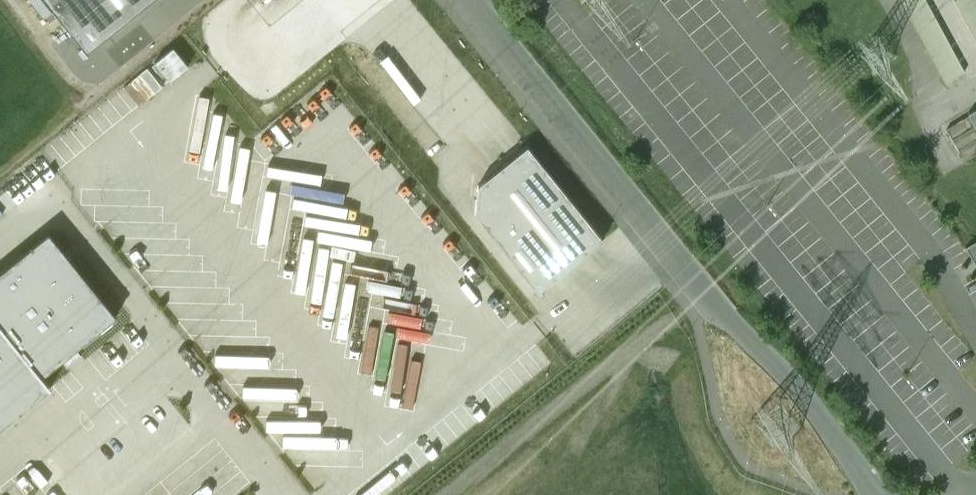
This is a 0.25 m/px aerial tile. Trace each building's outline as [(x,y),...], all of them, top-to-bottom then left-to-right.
[(87,52),(151,0),(45,0),(87,52)] [(975,31),(975,0),(959,0),(975,31)] [(319,246),(321,227),(307,225),(310,204),(277,200),(280,176),(268,175),(269,160),(254,158),(255,151),(214,99),(202,98),(194,163),(220,166),(219,182),(235,184),(233,199),(249,201),(247,216),(263,218),(260,244),(290,248),(288,262),(306,264),(304,280),(314,272),(322,283),(328,278),(332,247),(319,246)] [(601,241),(527,147),(479,186),(476,214),(538,291),(601,241)] [(42,375),(114,318),(49,237),(0,275),(0,322),(42,375)] [(0,322),(0,428),(52,386),(42,375),(0,322)]
